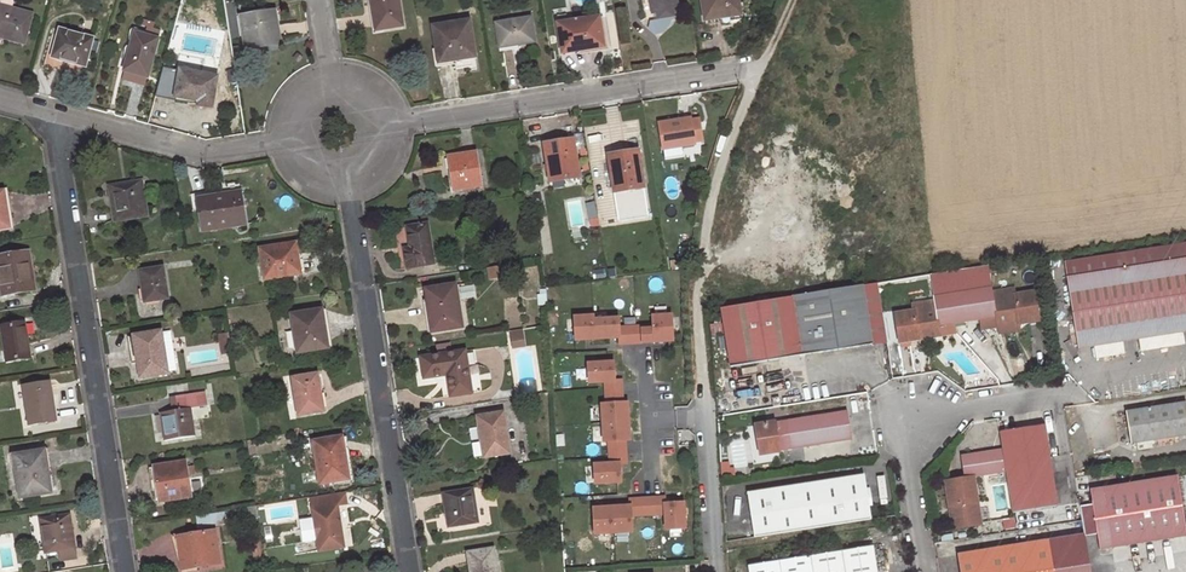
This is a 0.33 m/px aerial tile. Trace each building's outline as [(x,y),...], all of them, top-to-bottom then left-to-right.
[(24,44),(33,12),(0,4),(1,0),(0,0),(0,37),(24,44)] [(377,30),(403,26),(399,0),(372,0),(377,30)] [(653,15),(661,14),(662,18),(672,16),(671,12),(679,10),(677,0),(651,0),(653,15)] [(706,21),(741,15),(739,0),(702,0),(706,21)] [(276,13),(242,17),(246,45),(267,42),(267,46),(281,44),(276,13)] [(599,18),(558,24),(563,54),(603,47),(599,18)] [(531,19),(497,24),(500,46),(519,42),(519,44),(535,42),(531,19)] [(471,22),(434,27),(440,63),(456,61),(458,70),(473,68),(472,58),(476,57),(471,22)] [(93,39),(60,30),(52,57),(85,66),(93,39)] [(158,39),(135,33),(124,71),(148,77),(158,39)] [(218,77),(182,70),(176,97),(200,101),(198,105),(212,107),(218,77)] [(691,118),(659,124),(664,150),(696,145),(691,118)] [(574,141),(545,146),(551,181),(580,176),(574,141)] [(639,151),(609,155),(614,191),(644,186),(639,151)] [(477,152),(449,156),(454,190),(482,186),(477,152)] [(141,182),(111,186),(117,222),(146,217),(141,182)] [(0,193),(0,229),(10,228),(5,192),(0,193)] [(240,192),(200,199),(204,231),(245,224),(240,192)] [(428,224),(407,227),(411,248),(405,249),(408,268),(436,264),(428,224)] [(296,243),(261,249),(265,279),(300,274),(296,243)] [(0,256),(0,277),(3,295),(32,290),(28,266),(31,265),(29,250),(0,256)] [(1185,333),(1185,259),(1064,276),(1074,349),(1185,333)] [(163,267),(140,271),(145,303),(169,299),(163,267)] [(886,341),(877,284),(861,287),(870,343),(886,341)] [(456,285),(429,289),(431,306),(429,307),(433,332),(463,327),(456,285)] [(1012,294),(991,297),(990,290),(989,285),(962,289),(967,320),(975,319),(994,316),(995,326),(1035,321),(1031,291),(1012,294)] [(861,287),(721,309),(730,366),(870,343),(861,287)] [(1011,287),(990,290),(991,297),(1012,294),(1011,287)] [(896,341),(937,335),(935,325),(954,322),(967,320),(962,289),(931,293),(932,301),(933,306),(911,310),(892,312),(896,341)] [(911,310),(933,306),(932,301),(910,304),(911,310)] [(322,310),(292,315),(298,354),(329,349),(322,310)] [(621,345),(679,341),(677,311),(655,313),(655,324),(625,325),(625,313),(577,316),(579,341),(620,338),(621,345)] [(994,316),(975,319),(976,329),(995,326),(994,316)] [(937,335),(956,332),(954,322),(935,325),(937,335)] [(24,323),(1,326),(7,361),(30,357),(24,323)] [(513,348),(527,347),(525,329),(511,330),(513,348)] [(162,332),(134,336),(138,358),(140,357),(144,377),(169,373),(162,332)] [(241,345),(239,337),(231,338),(232,347),(241,345)] [(231,338),(221,340),(222,348),(232,347),(231,338)] [(466,350),(422,357),(425,378),(449,374),(452,395),(472,392),(466,350)] [(597,485),(629,483),(627,440),(635,440),(633,400),(626,400),(625,379),(620,380),(619,359),(591,361),(592,384),(603,384),(607,461),(596,462),(597,485)] [(318,375),(293,378),(299,416),(321,412),(318,389),(320,389),(318,375)] [(50,383),(24,388),(30,424),(54,420),(50,398),(52,398),(50,383)] [(178,410),(161,413),(165,441),(196,436),(191,408),(207,405),(205,392),(176,396),(178,410)] [(1123,413),(1128,445),(1185,436),(1185,426),(1183,404),(1123,413)] [(504,412),(477,416),(479,428),(482,427),(485,441),(482,442),(484,457),(510,453),(504,412)] [(845,413),(754,427),(758,456),(849,442),(845,413)] [(1002,473),(1008,512),(1052,506),(1041,425),(997,431),(999,449),(957,455),(961,479),(943,482),(947,507),(952,506),(955,529),(977,525),(970,477),(1002,473)] [(342,437),(314,441),(321,485),(349,480),(342,437)] [(42,450),(15,455),(22,497),(51,493),(48,467),(45,468),(42,450)] [(185,462),(155,467),(160,502),(191,497),(185,462)] [(862,475),(747,494),(753,539),(869,520),(862,475)] [(1088,489),(1096,550),(1183,537),(1174,477),(1100,488),(1088,489)] [(473,488),(443,493),(449,528),(479,522),(473,488)] [(311,498),(313,510),(314,519),(299,521),(303,543),(318,541),(320,551),(344,547),(338,506),(347,504),(345,493),(311,498)] [(690,529),(689,500),(669,501),(668,495),(630,497),(630,504),(596,506),(598,535),(638,533),(637,517),(666,515),(667,530),(690,529)] [(947,507),(950,530),(955,529),(952,506),(947,507)] [(70,514),(41,519),(46,552),(60,551),(61,558),(77,555),(70,514)] [(216,530),(177,537),(183,571),(222,565),(216,530)] [(1078,536),(1044,542),(1048,571),(1084,571),(1078,536)] [(954,557),(957,571),(1048,571),(1044,542),(954,557)] [(748,571),(874,571),(870,547),(747,566),(748,571)] [(468,552),(471,571),(498,571),(494,548),(468,552)]
